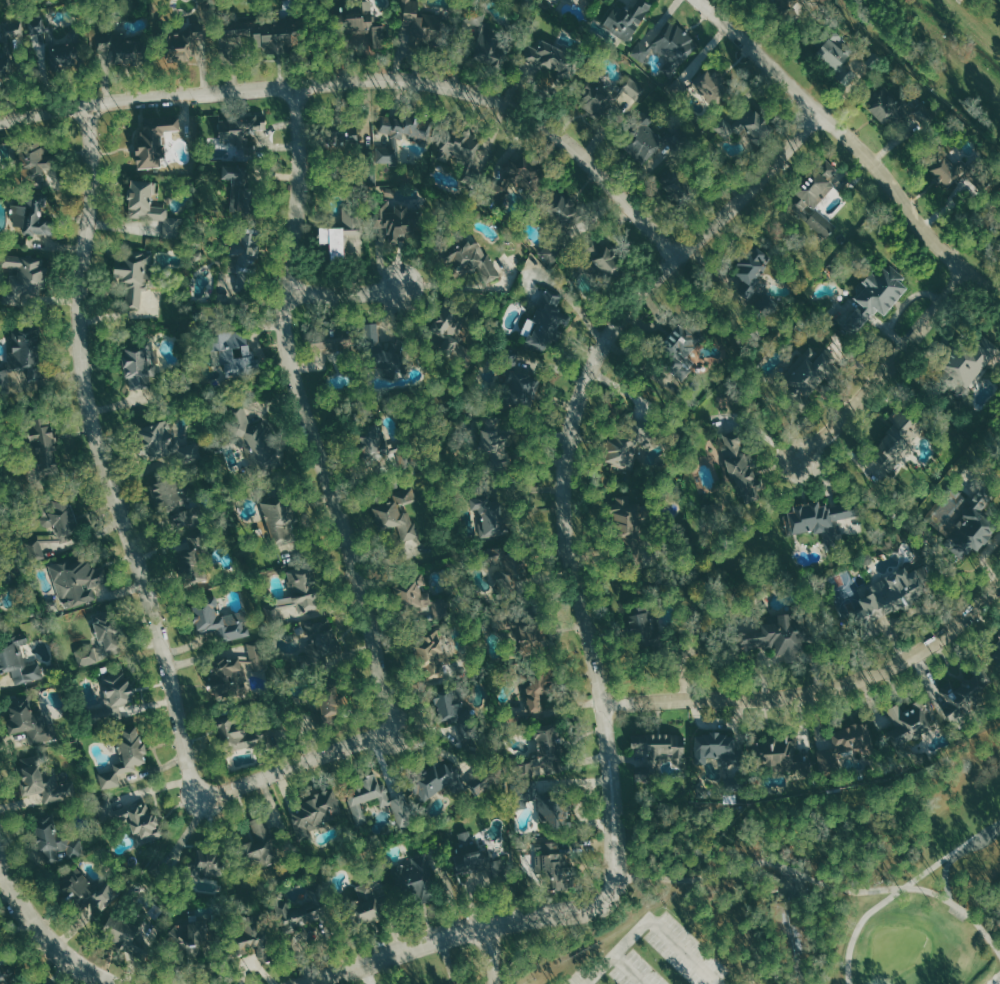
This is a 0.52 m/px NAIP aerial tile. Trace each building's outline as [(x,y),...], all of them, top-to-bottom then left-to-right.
[(419,0),(404,0),(401,21),(412,23),(410,40),(439,44),(443,16),(417,12),(419,0)] [(789,0),(763,0),(778,16),(792,3),(789,0)] [(386,45),(385,26),(374,26),(372,2),(342,3),(342,15),(338,15),(339,35),(349,34),(349,46),(386,45)] [(630,41),(651,6),(645,2),(641,7),(635,4),(632,9),(621,2),(617,9),(607,2),(596,20),(630,41)] [(503,65),(505,47),(492,46),(495,22),(486,21),(487,14),(466,12),(463,31),(475,32),(471,61),(503,65)] [(56,27),(44,27),(44,18),(34,18),(34,54),(68,54),(68,47),(56,47),(56,27)] [(253,43),(254,51),(292,47),(290,21),(220,28),(221,46),(253,43)] [(650,48),(639,40),(630,53),(644,62),(653,49),(673,63),(668,71),(675,76),(698,40),(669,21),(650,48)] [(200,31),(170,30),(169,56),(199,57),(200,31)] [(97,42),(100,65),(141,60),(138,40),(123,42),(122,33),(109,35),(110,40),(97,42)] [(818,47),(837,67),(849,56),(829,36),(818,47)] [(841,75),(850,84),(863,71),(859,66),(864,61),(859,56),(841,75)] [(718,105),(726,94),(723,91),(730,81),(707,65),(692,87),(718,105)] [(578,93),(585,99),(581,104),(598,119),(615,100),(620,105),(628,96),(621,90),(617,94),(594,75),(578,93)] [(622,88),(637,101),(647,90),(631,77),(622,88)] [(904,109),(881,81),(861,97),(884,125),(904,109)] [(770,130),(766,116),(762,118),(759,108),(714,119),(720,143),(770,130)] [(141,168),(161,166),(160,157),(165,157),(162,130),(180,129),(178,113),(136,118),(141,168)] [(217,118),(219,142),(237,141),(238,149),(264,146),(262,129),(265,128),(264,114),(217,118)] [(382,115),(382,133),(392,133),(392,147),(377,147),(377,163),(399,163),(399,138),(428,138),(428,125),(420,125),(420,115),(382,115)] [(623,140),(642,162),(666,141),(646,119),(623,140)] [(355,126),(336,130),(339,144),(358,141),(355,126)] [(480,132),(449,127),(445,154),(476,159),(480,132)] [(52,155),(43,155),(42,144),(19,145),(21,180),(43,179),(43,168),(53,168),(52,155)] [(963,170),(943,153),(929,169),(949,187),(963,170)] [(835,185),(829,179),(838,169),(826,158),(789,200),(808,216),(835,185)] [(231,212),(250,212),(250,162),(222,162),(222,179),(231,178),(231,212)] [(164,220),(163,237),(180,238),(181,218),(169,217),(169,207),(153,206),(155,181),(130,179),(128,208),(135,208),(134,218),(164,220)] [(375,227),(387,227),(387,243),(400,243),(400,235),(416,235),(416,210),(411,210),(411,185),(386,184),(386,200),(376,200),(375,227)] [(13,226),(22,225),(23,234),(49,233),(48,209),(49,209),(48,192),(20,194),(20,204),(13,204),(13,226)] [(569,224),(570,215),(575,215),(576,194),(549,194),(548,209),(556,209),(556,223),(569,224)] [(344,235),(357,235),(358,205),(343,205),(343,226),(319,226),(319,244),(329,244),(329,259),(344,259),(344,235)] [(825,238),(836,226),(817,209),(806,220),(825,238)] [(232,240),(233,264),(258,263),(257,227),(241,227),(241,240),(232,240)] [(500,277),(481,239),(471,244),(469,240),(448,250),(447,248),(440,252),(454,278),(474,268),(483,286),(500,277)] [(615,271),(613,239),(589,240),(591,272),(615,271)] [(551,264),(562,253),(551,241),(539,253),(551,264)] [(773,259),(753,243),(727,276),(757,300),(768,287),(757,278),(773,259)] [(19,266),(19,275),(8,276),(9,297),(46,294),(43,254),(1,257),(1,267),(19,266)] [(114,254),(112,281),(128,282),(127,307),(141,308),(142,290),(148,291),(149,266),(154,266),(155,256),(114,254)] [(908,288),(901,281),(905,277),(894,265),(888,271),(884,267),(876,274),(872,271),(862,281),(866,286),(854,298),(862,306),(853,315),(862,325),(878,309),(882,313),(908,288)] [(548,353),(560,323),(568,326),(573,313),(558,307),(562,296),(546,290),(534,320),(528,317),(521,333),(528,336),(525,344),(548,353)] [(465,318),(443,307),(426,342),(457,357),(466,338),(458,334),(465,318)] [(364,324),(369,366),(382,365),(383,378),(399,376),(396,350),(382,351),(379,322),(364,324)] [(700,339),(680,322),(669,335),(675,341),(659,360),(683,380),(696,363),(686,355),(700,339)] [(7,366),(30,370),(28,378),(32,379),(41,329),(15,324),(12,343),(7,366)] [(208,334),(213,366),(220,365),(222,376),(257,370),(254,350),(249,351),(245,328),(208,334)] [(348,331),(322,332),(322,341),(311,341),(312,350),(325,350),(325,352),(348,352),(348,331)] [(984,334),(969,351),(961,344),(943,365),(969,387),(999,350),(999,347),(984,334)] [(148,346),(122,348),(125,377),(129,377),(131,397),(152,395),(148,346)] [(837,364),(824,351),(813,362),(807,356),(787,377),(806,396),(837,364)] [(524,353),(505,354),(506,402),(537,401),(536,365),(525,366),(524,353)] [(257,467),(270,459),(267,456),(273,452),(265,439),(274,434),(266,421),(256,428),(243,406),(226,416),(257,467)] [(875,448),(899,463),(908,448),(910,450),(925,424),(899,408),(875,448)] [(508,424),(500,424),(500,414),(482,414),(482,457),(508,457),(508,424)] [(606,436),(613,474),(636,470),(632,450),(653,446),(649,421),(641,422),(640,414),(627,417),(629,431),(606,436)] [(31,418),(32,466),(55,466),(54,417),(31,418)] [(170,419),(138,424),(143,456),(175,452),(170,419)] [(355,429),(362,461),(389,456),(382,423),(355,429)] [(763,497),(739,430),(717,438),(741,505),(763,497)] [(158,512),(183,508),(178,477),(152,482),(158,512)] [(371,500),(379,531),(396,526),(400,542),(418,537),(409,503),(417,501),(414,489),(371,500)] [(280,560),(302,553),(282,492),(260,500),(280,560)] [(482,538),(503,535),(497,492),(470,496),(472,510),(478,509),(482,538)] [(956,525),(961,532),(946,543),(953,552),(961,558),(972,549),(973,547),(977,550),(987,542),(996,528),(997,527),(985,512),(991,503),(984,495),(978,500),(975,498),(956,525)] [(77,547),(77,541),(75,533),(75,522),(69,499),(64,499),(42,505),(42,522),(43,526),(53,526),(55,525),(59,538),(49,538),(41,540),(45,554),(51,554),(77,547)] [(787,534),(814,531),(815,534),(836,532),(836,528),(848,527),(848,524),(859,523),(858,510),(830,512),(829,506),(820,506),(820,501),(793,504),(794,512),(785,513),(787,534)] [(614,539),(639,539),(639,506),(614,506),(614,539)] [(32,562),(45,557),(40,541),(27,545),(32,562)] [(89,557),(79,563),(74,555),(57,560),(48,566),(52,572),(52,573),(63,590),(66,601),(67,602),(68,608),(89,602),(96,597),(94,588),(103,582),(103,579),(89,558),(89,557)] [(319,611),(307,566),(286,571),(293,596),(275,600),(280,621),(319,611)] [(870,585),(874,592),(855,601),(852,604),(857,615),(866,625),(909,607),(927,591),(924,585),(908,567),(870,585)] [(423,574),(394,588),(407,615),(436,602),(423,574)] [(251,636),(245,610),(219,616),(214,599),(190,605),(197,635),(217,630),(220,643),(251,636)] [(647,610),(645,604),(628,609),(630,615),(647,610)] [(98,658),(119,655),(112,610),(93,613),(98,646),(96,647),(98,658)] [(654,640),(650,612),(629,615),(633,643),(654,640)] [(776,623),(735,629),(738,652),(774,646),(776,655),(806,650),(802,621),(793,622),(791,612),(774,615),(776,623)] [(301,629),(314,662),(342,651),(329,618),(301,629)] [(420,667),(425,666),(428,680),(445,675),(441,664),(448,662),(439,632),(412,640),(420,667)] [(40,662),(26,665),(21,645),(28,643),(25,633),(6,638),(8,645),(0,647),(0,673),(12,670),(16,685),(44,678),(40,662)] [(213,661),(212,686),(215,698),(234,693),(235,685),(247,682),(247,675),(266,669),(266,660),(261,643),(253,643),(249,644),(248,654),(237,654),(213,661)] [(98,662),(93,646),(75,652),(80,667),(98,662)] [(113,716),(126,711),(124,705),(137,699),(125,666),(98,676),(113,716)] [(527,677),(528,712),(542,712),(542,692),(546,692),(545,676),(527,677)] [(953,705),(978,706),(979,682),(954,681),(953,705)] [(339,690),(320,690),(321,720),(340,720),(339,690)] [(440,722),(463,716),(459,702),(452,704),(449,692),(433,696),(440,722)] [(888,712),(894,724),(884,730),(895,750),(938,725),(919,694),(888,712)] [(58,741),(55,722),(46,723),(44,711),(33,712),(32,700),(8,703),(10,717),(7,718),(8,733),(28,731),(30,744),(58,741)] [(839,758),(876,744),(867,720),(829,734),(833,745),(815,751),(824,774),(842,767),(839,758)] [(223,751),(250,748),(248,728),(234,730),(233,721),(220,723),(223,751)] [(120,786),(118,773),(137,770),(137,765),(146,764),(141,728),(126,730),(117,732),(122,763),(113,764),(114,771),(99,773),(102,789),(120,786)] [(562,771),(553,728),(534,732),(538,754),(530,756),(532,761),(515,765),(518,781),(562,771)] [(684,733),(645,735),(646,741),(632,742),(633,757),(649,756),(649,761),(685,760),(684,733)] [(695,734),(695,765),(706,765),(706,758),(735,758),(735,734),(695,734)] [(755,766),(797,772),(802,737),(786,735),(785,742),(758,739),(755,766)] [(23,795),(44,791),(45,802),(74,797),(71,782),(61,784),(60,780),(42,783),(38,755),(17,759),(23,795)] [(411,782),(424,801),(457,779),(443,759),(411,782)] [(345,786),(356,825),(367,822),(361,803),(379,798),(382,808),(392,805),(398,824),(414,819),(407,794),(391,798),(387,783),(380,785),(378,776),(345,786)] [(343,815),(334,789),(296,802),(298,810),(290,813),(300,844),(313,840),(308,827),(343,815)] [(137,847),(163,837),(149,799),(123,808),(137,847)] [(571,831),(570,799),(542,800),(544,832),(571,831)] [(280,861),(264,816),(250,821),(254,832),(238,837),(250,871),(280,861)] [(48,860),(87,854),(84,835),(56,840),(52,817),(33,820),(38,852),(46,850),(48,860)] [(452,874),(485,869),(487,879),(511,874),(508,857),(482,862),(478,839),(471,840),(470,831),(457,834),(460,854),(448,856),(452,874)] [(192,851),(193,879),(222,878),(220,849),(192,851)] [(545,880),(552,880),(552,890),(570,890),(570,867),(564,867),(563,853),(545,854),(545,880)] [(93,884),(77,866),(57,883),(85,915),(96,906),(100,911),(116,897),(99,878),(93,884)] [(285,936),(324,919),(314,896),(287,909),(282,896),(270,902),(285,936)] [(777,902),(802,899),(810,959),(786,963),(777,902)] [(108,912),(101,936),(121,942),(119,949),(148,959),(158,928),(108,912)] [(267,944),(257,914),(231,922),(240,952),(267,944)] [(206,918),(180,919),(180,928),(170,928),(170,949),(184,949),(184,956),(206,955),(206,918)] [(16,975),(0,961),(0,983),(7,983),(16,975)]
